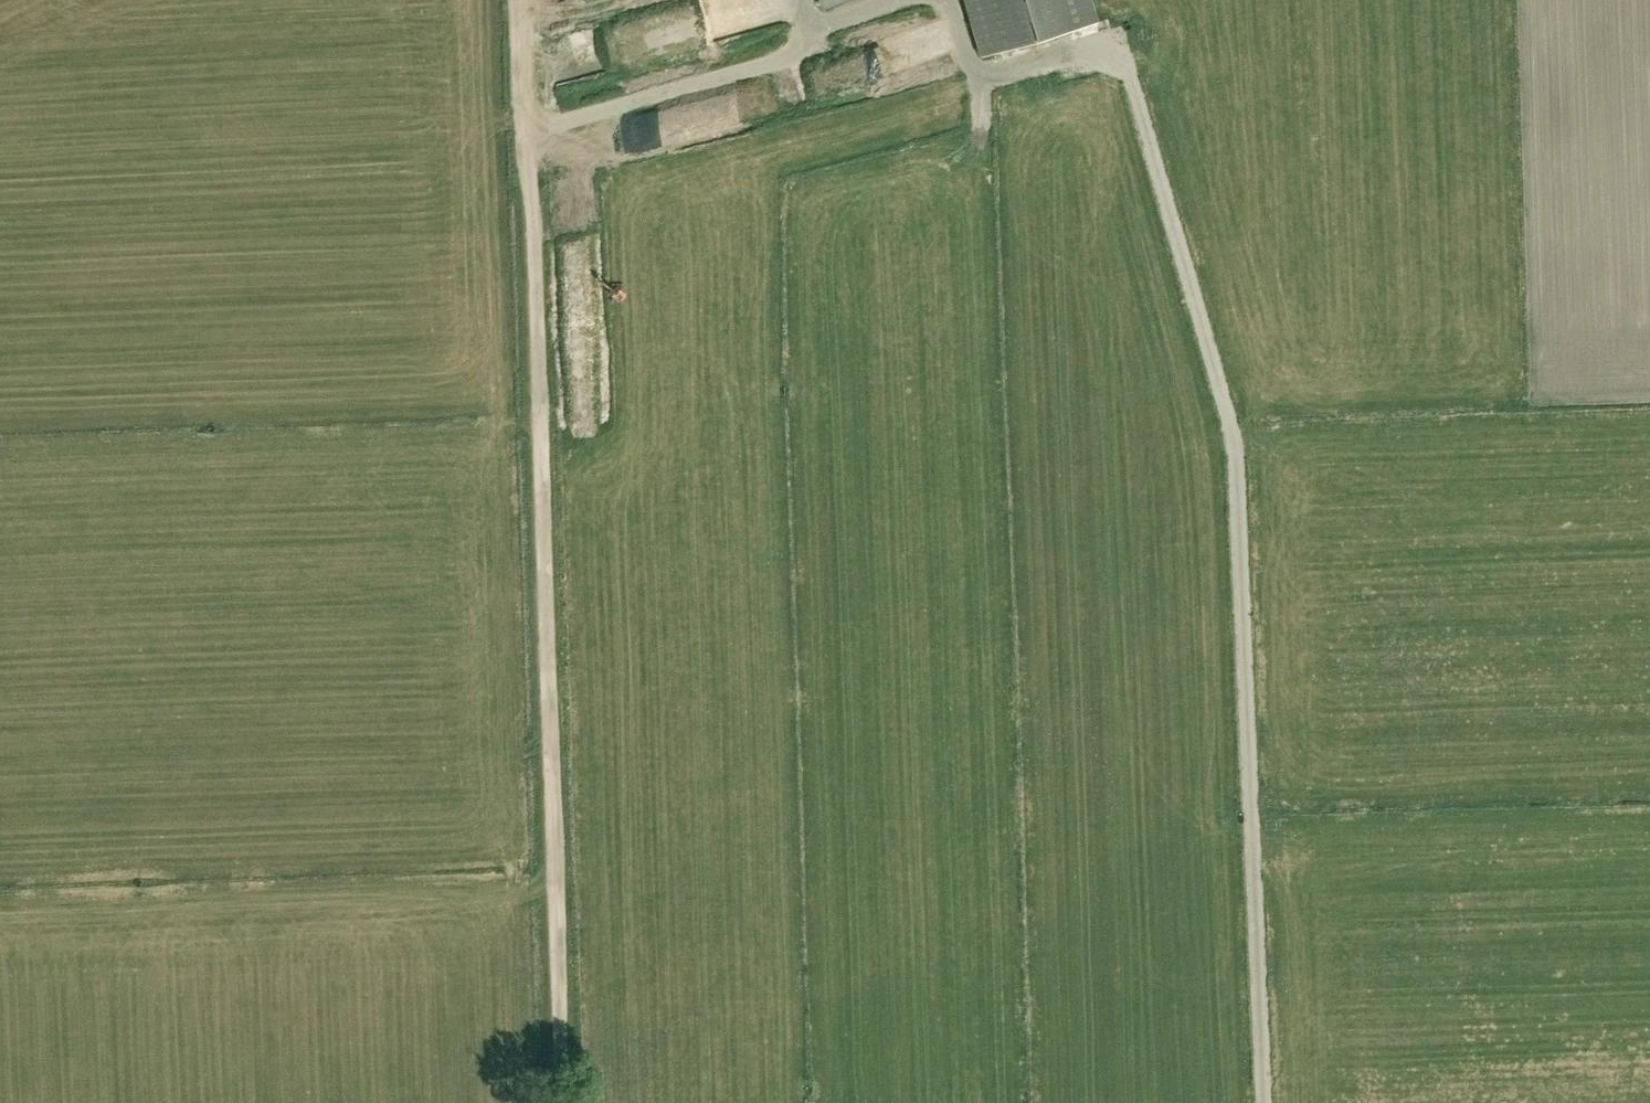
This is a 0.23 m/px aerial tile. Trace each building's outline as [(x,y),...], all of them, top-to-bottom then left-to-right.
[(984,54),(1096,21),(1090,0),(969,0),(984,54)]
